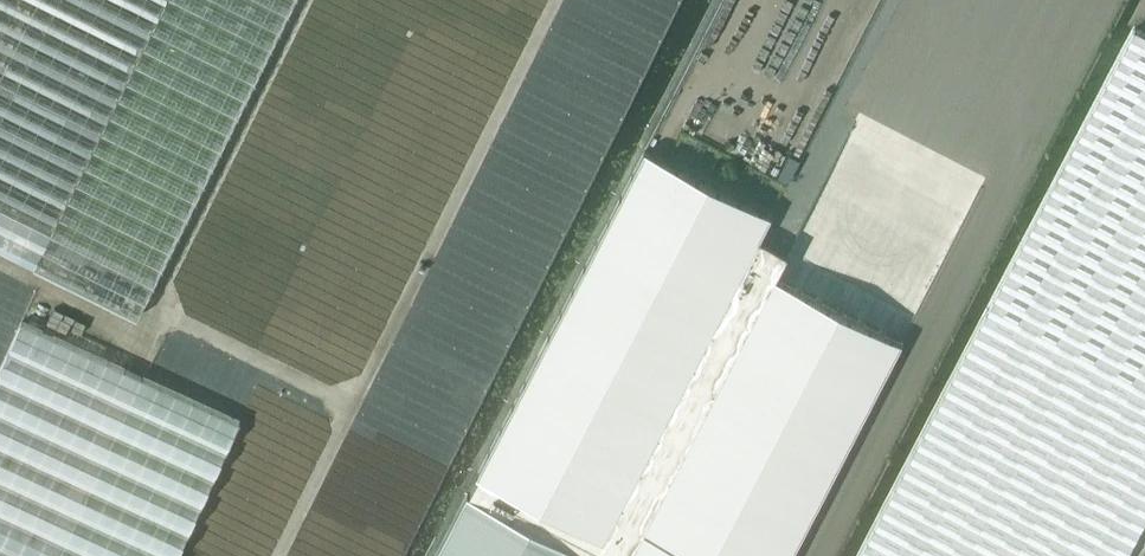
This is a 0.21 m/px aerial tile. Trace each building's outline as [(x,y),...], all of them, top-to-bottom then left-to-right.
[(33,266),(137,317),(154,283),(155,284),(298,0),(0,0),(0,250),(33,266)] [(1144,518),(1144,33),(1135,28),(859,555),(1125,555),(1144,518)] [(902,342),(901,341),(776,277),(788,254),(787,254),(786,253),(759,239),(771,216),(645,150),(434,555),(791,555),(902,342)] [(0,362),(0,555),(175,555),(238,419),(20,318),(0,362)]
